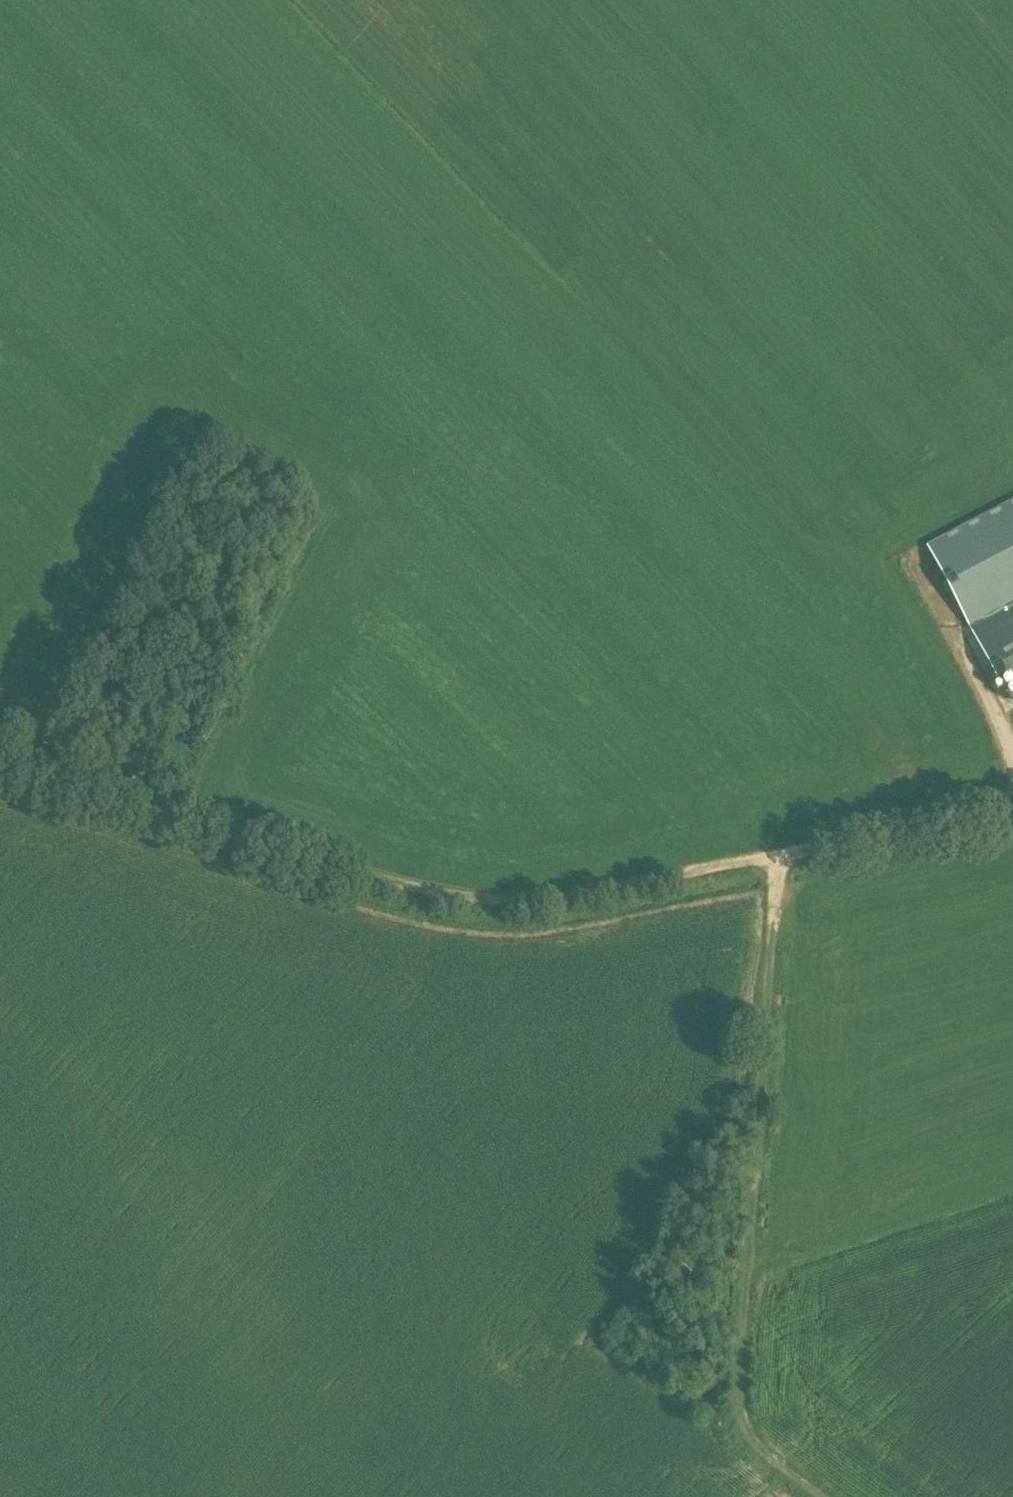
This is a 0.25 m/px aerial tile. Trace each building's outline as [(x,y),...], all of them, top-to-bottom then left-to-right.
[(928,542),(1000,677),(1012,670),(1012,498),(928,542)]
